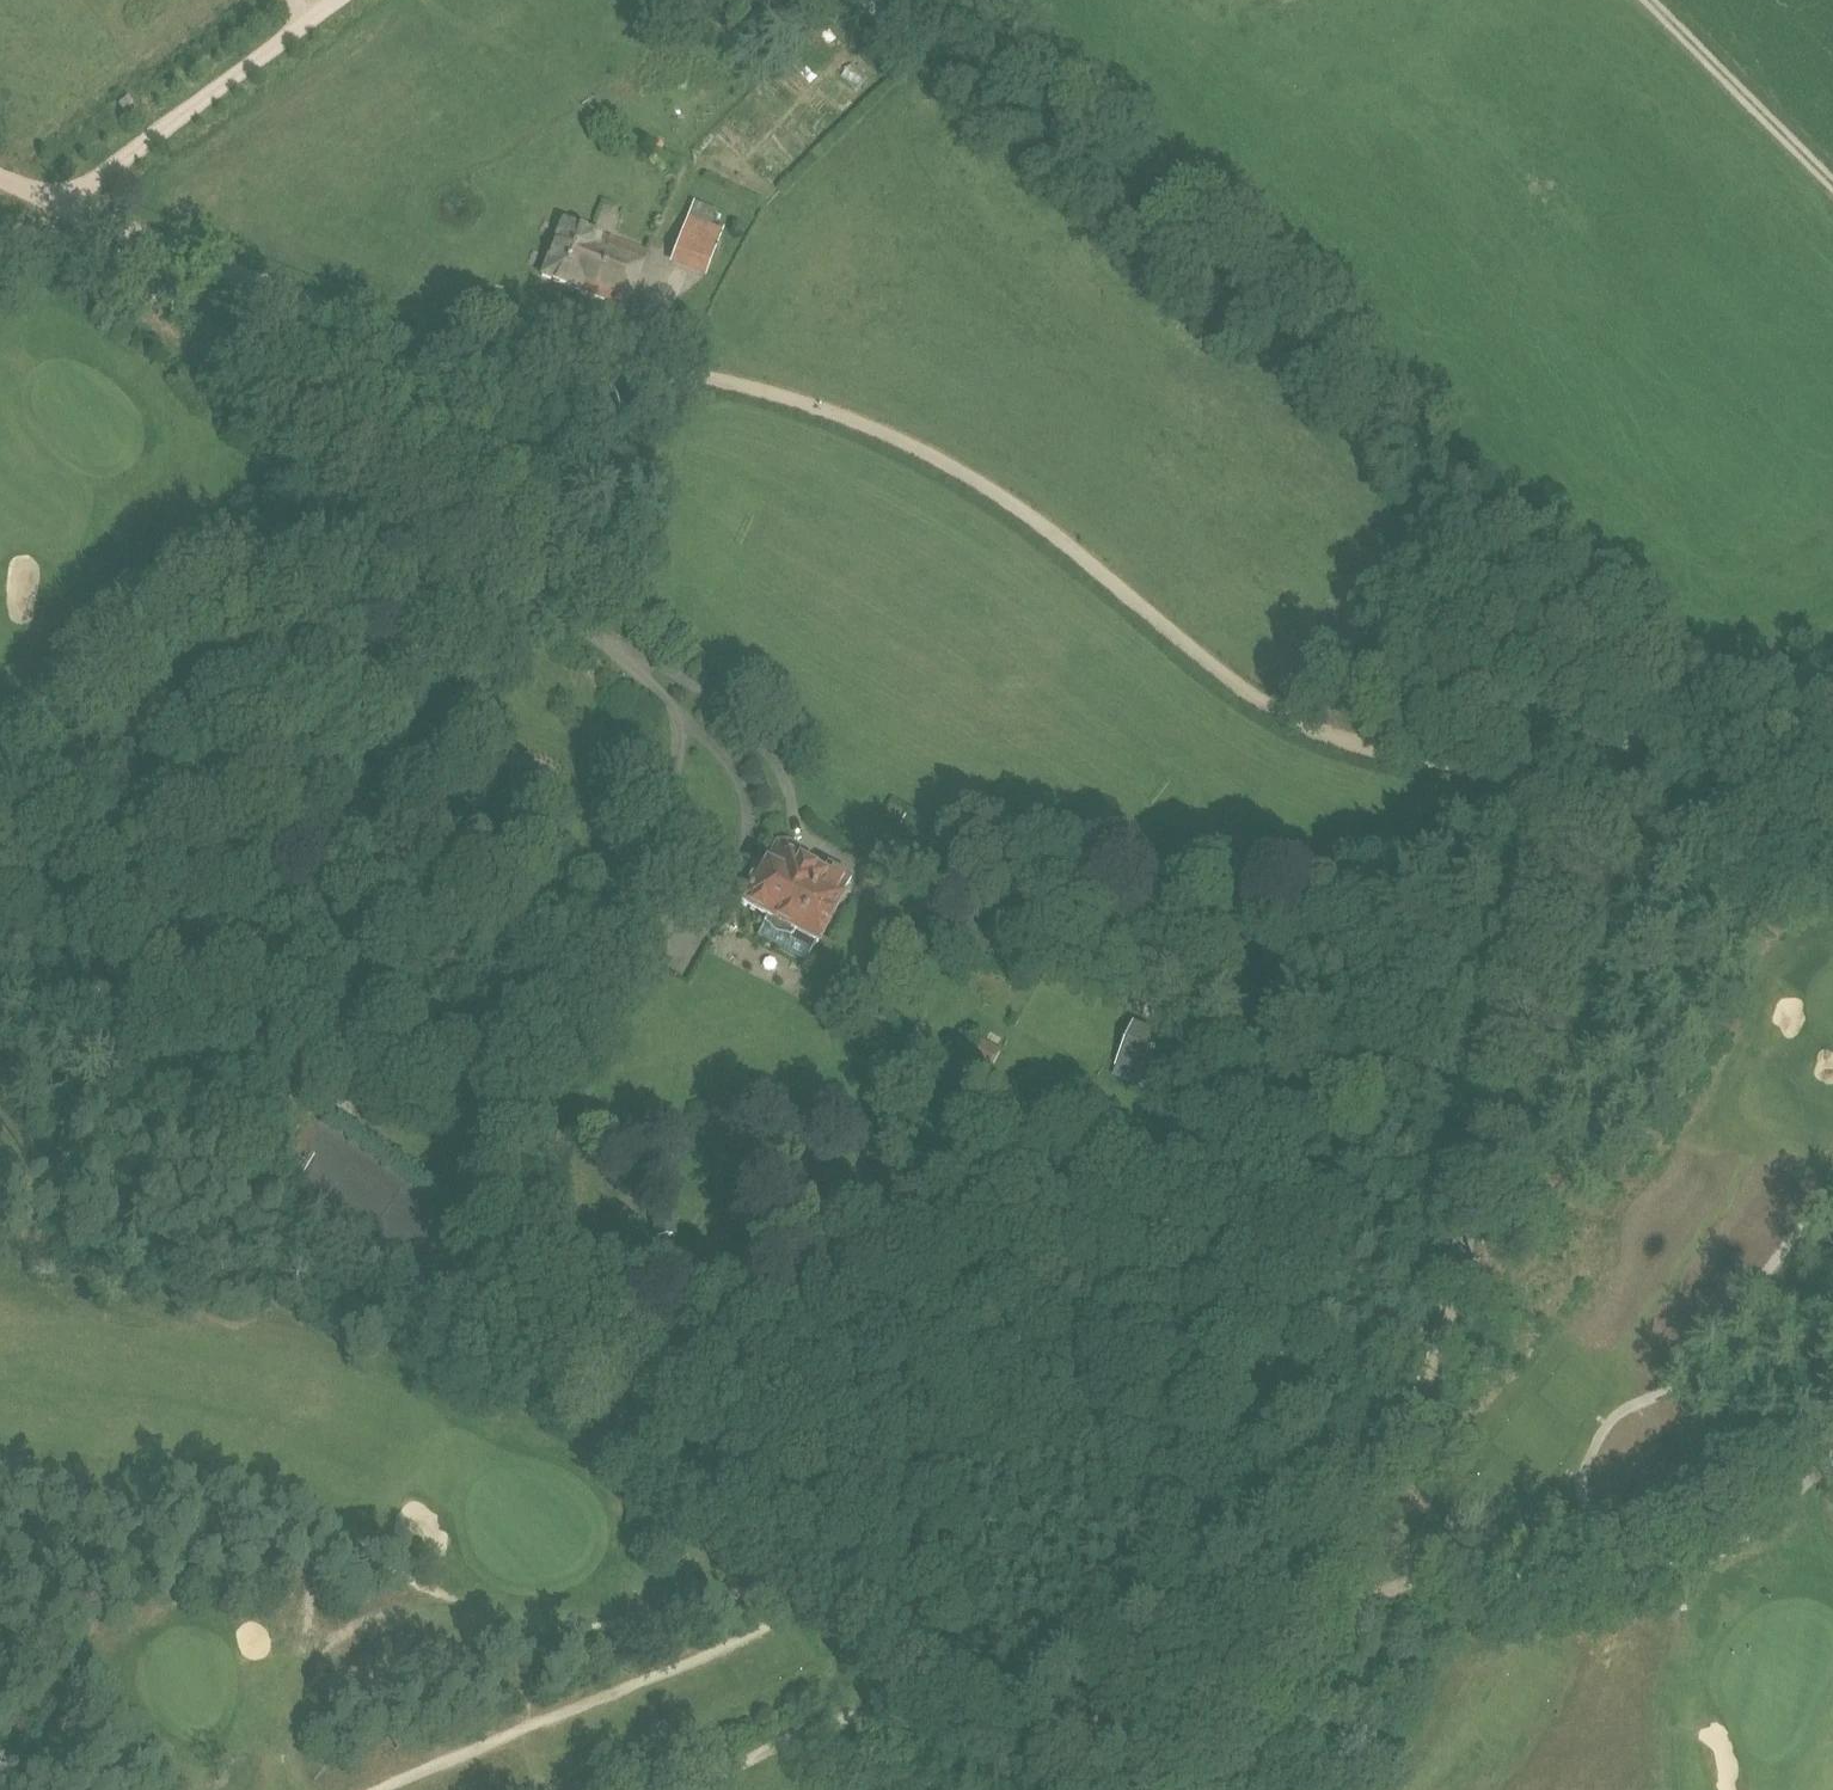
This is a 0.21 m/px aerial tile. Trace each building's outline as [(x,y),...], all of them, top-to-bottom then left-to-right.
[(113,107),(118,115),(132,106),(127,98),(113,107)] [(672,264),(708,277),(726,230),(713,226),(718,209),(696,201),(672,264)] [(545,277),(630,309),(651,253),(566,221),(545,277)] [(818,946),(851,883),(829,871),(825,880),(799,866),(802,861),(797,852),(788,847),(778,847),(767,868),(763,866),(742,905),(818,946)] [(968,982),(984,987),(989,973),(973,967),(968,982)] [(1141,1027),(1117,1075),(1168,1099),(1191,1049),(1141,1027)] [(1112,1126),(1127,1135),(1134,1121),(1119,1113),(1112,1126)] [(650,1200),(653,1236),(654,1239),(679,1237),(676,1198),(650,1200)]
